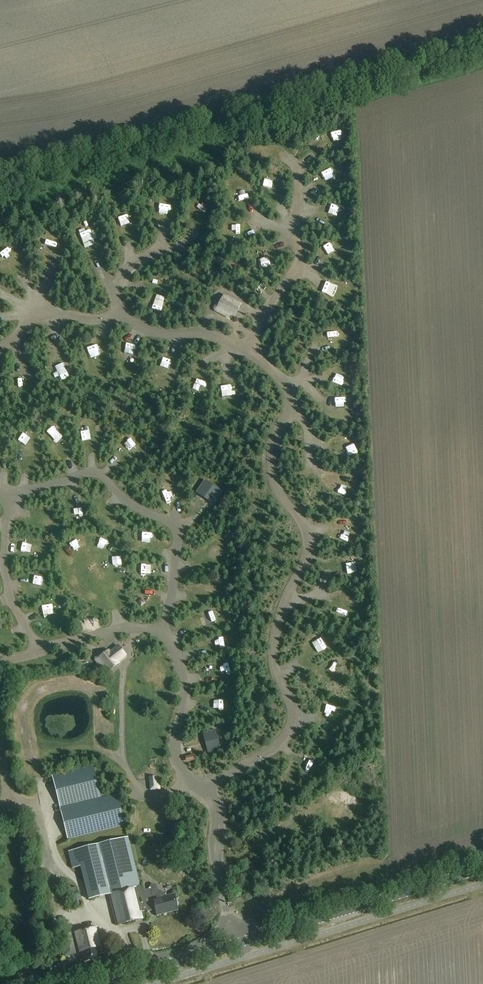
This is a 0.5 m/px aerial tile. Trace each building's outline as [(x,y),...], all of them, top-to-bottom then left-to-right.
[(45,244),(55,244),(55,234),(45,234),(45,244)] [(213,309),(213,310),(214,311),(216,313),(229,319),(230,316),(234,318),(242,304),(224,295),(219,304),(216,302),(213,308),(213,309)] [(331,346),(335,335),(325,331),(321,341),(331,346)] [(92,345),(94,357),(105,356),(104,343),(92,345)] [(197,375),(207,378),(210,368),(200,366),(197,375)] [(205,480),(196,493),(202,497),(205,493),(215,500),(221,492),(205,480)] [(345,532),(347,522),(338,521),(336,530),(345,532)] [(136,541),(147,536),(145,531),(134,536),(136,541)] [(214,546),(216,556),(225,554),(224,545),(214,546)] [(207,584),(210,594),(220,591),(217,581),(207,584)] [(95,658),(94,661),(103,671),(105,669),(108,673),(119,663),(109,650),(102,656),(100,654),(95,658)] [(336,659),(325,661),(327,671),(338,669),(336,659)] [(210,752),(224,749),(218,728),(205,731),(210,752)] [(52,776),(68,840),(125,826),(117,794),(101,798),(93,766),(52,776)] [(148,778),(150,791),(161,790),(160,783),(158,783),(157,777),(148,778)] [(98,846),(69,853),(73,870),(82,868),(90,900),(109,895),(117,926),(144,919),(142,912),(145,911),(147,913),(149,910),(155,909),(157,916),(177,910),(177,907),(178,905),(177,900),(174,899),(173,895),(166,897),(165,894),(165,895),(163,895),(160,895),(159,894),(157,893),(156,891),(155,889),(155,887),(154,887),(153,886),(152,886),(151,886),(150,886),(150,887),(150,888),(144,890),(143,890),(142,889),(142,888),(141,884),(139,885),(127,838),(98,845),(98,846)] [(68,896),(70,895),(78,893),(79,893),(78,888),(67,890),(68,896)] [(78,893),(70,895),(73,906),(81,904),(78,893)] [(103,954),(96,928),(73,934),(79,961),(82,960),(82,963),(100,959),(99,955),(103,954)] [(71,937),(62,939),(66,957),(75,954),(71,937)]
